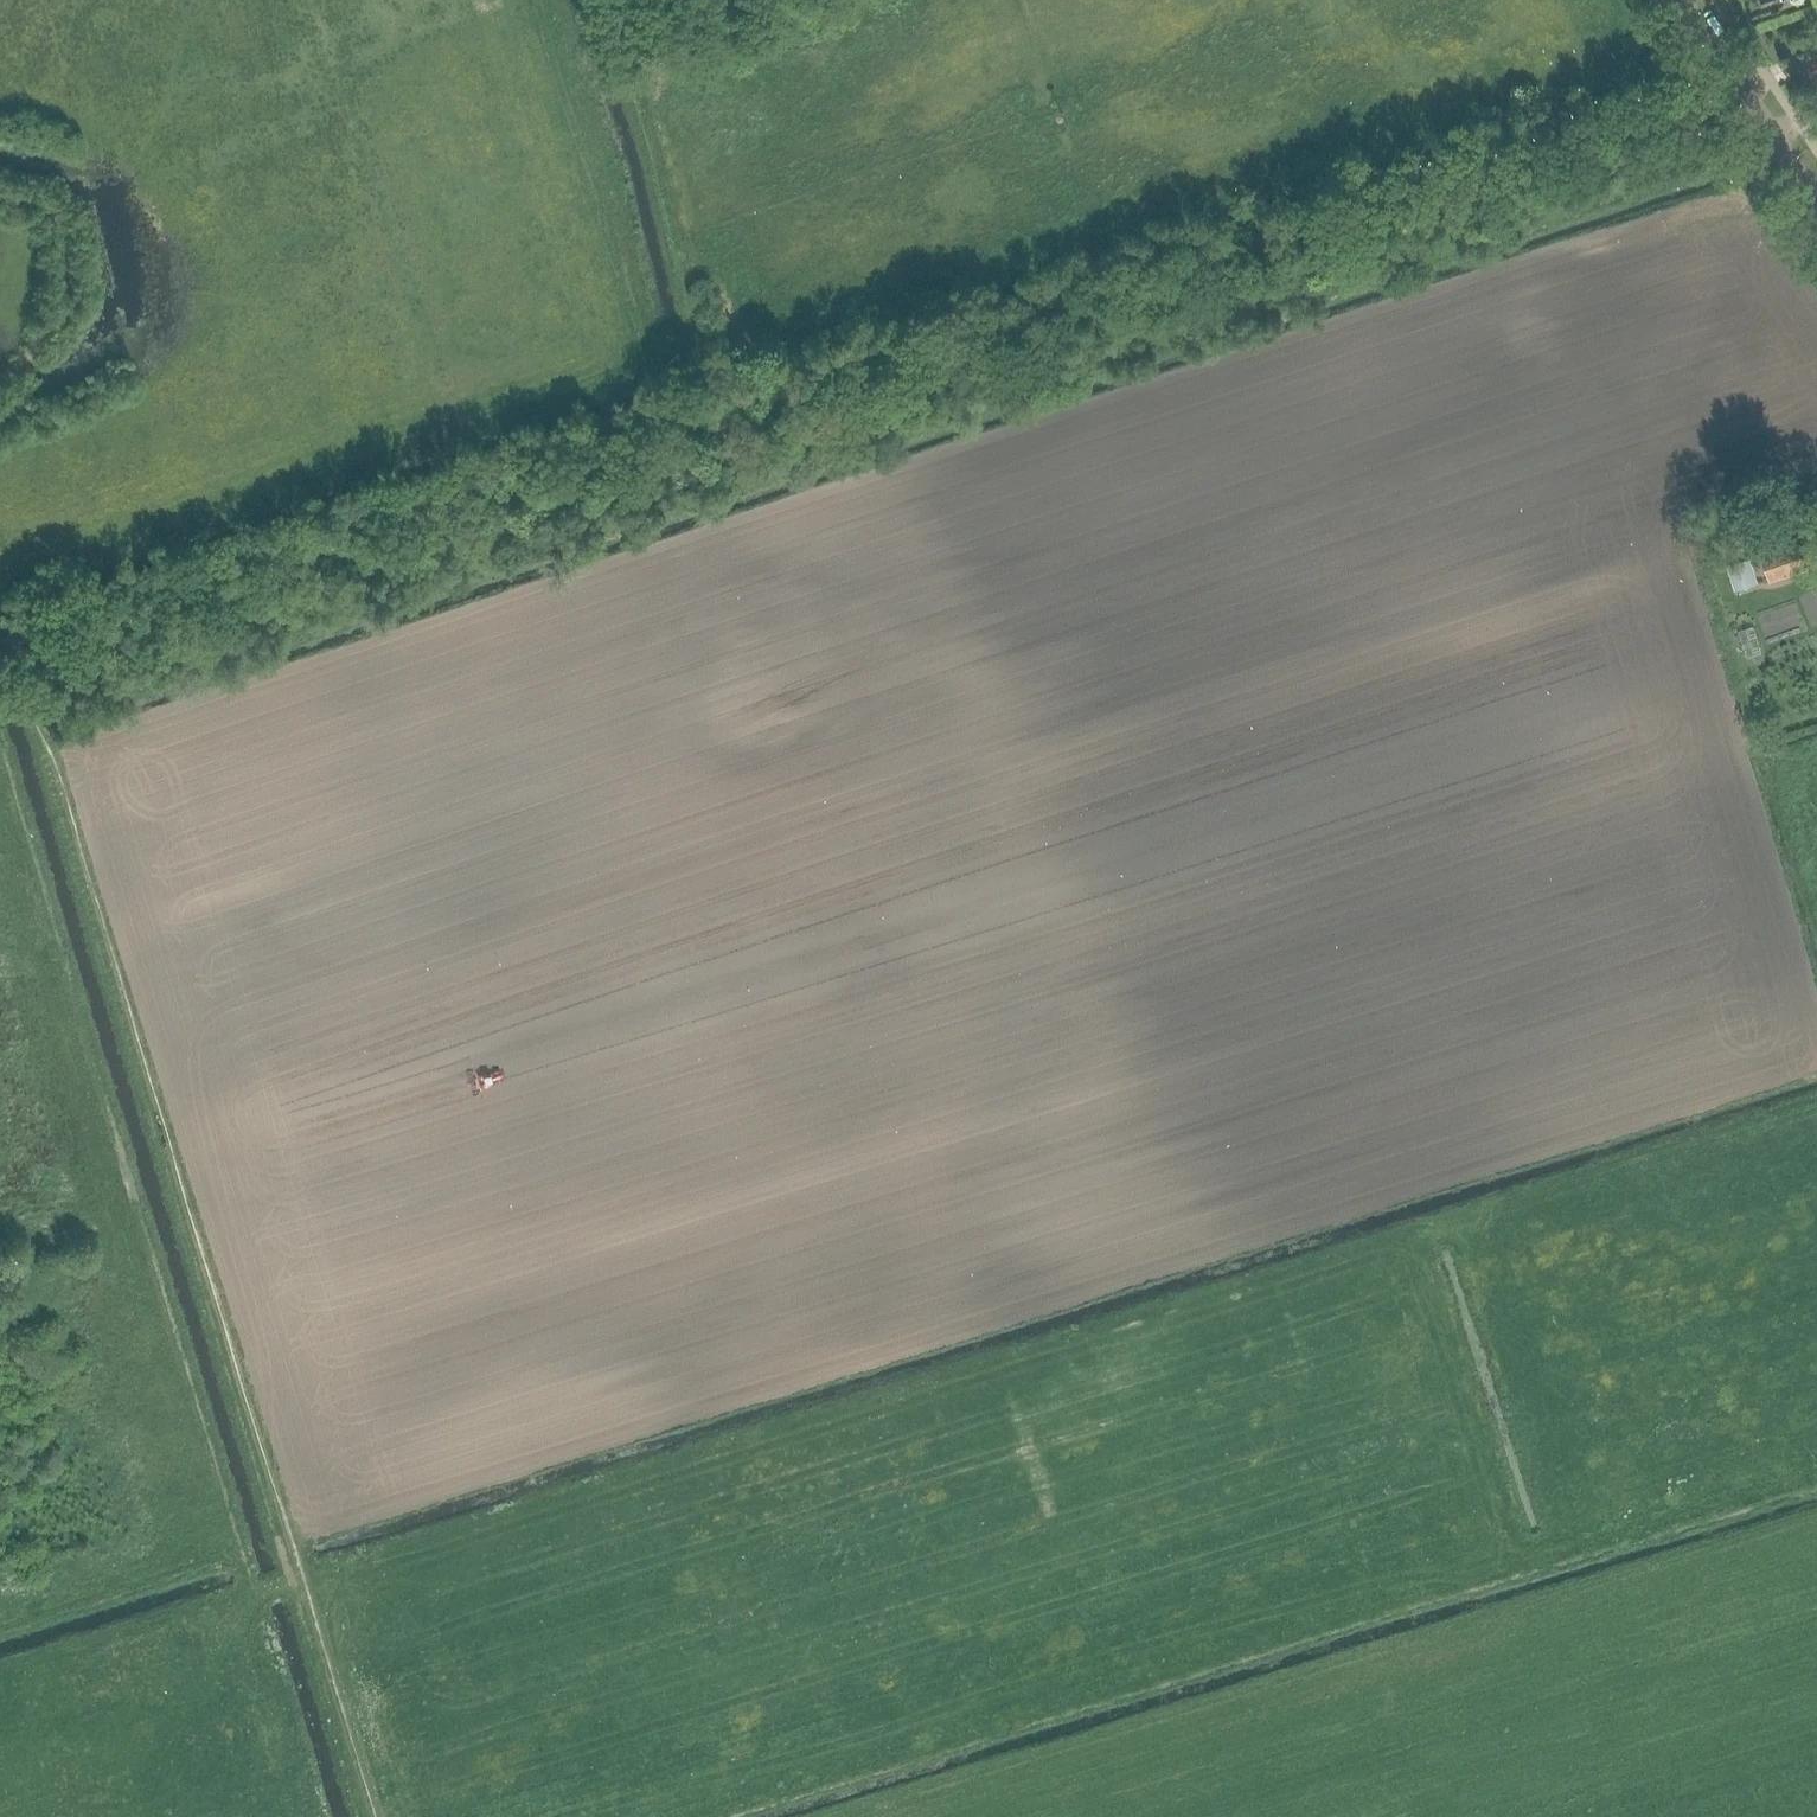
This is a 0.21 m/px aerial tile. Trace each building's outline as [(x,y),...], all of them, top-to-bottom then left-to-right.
[(1808,511),(1801,513),(1804,521),(1811,518),(1808,511)] [(1814,567),(1805,540),(1760,555),(1769,582),(1814,567)] [(1758,585),(1750,558),(1727,565),(1735,592),(1758,585)]
